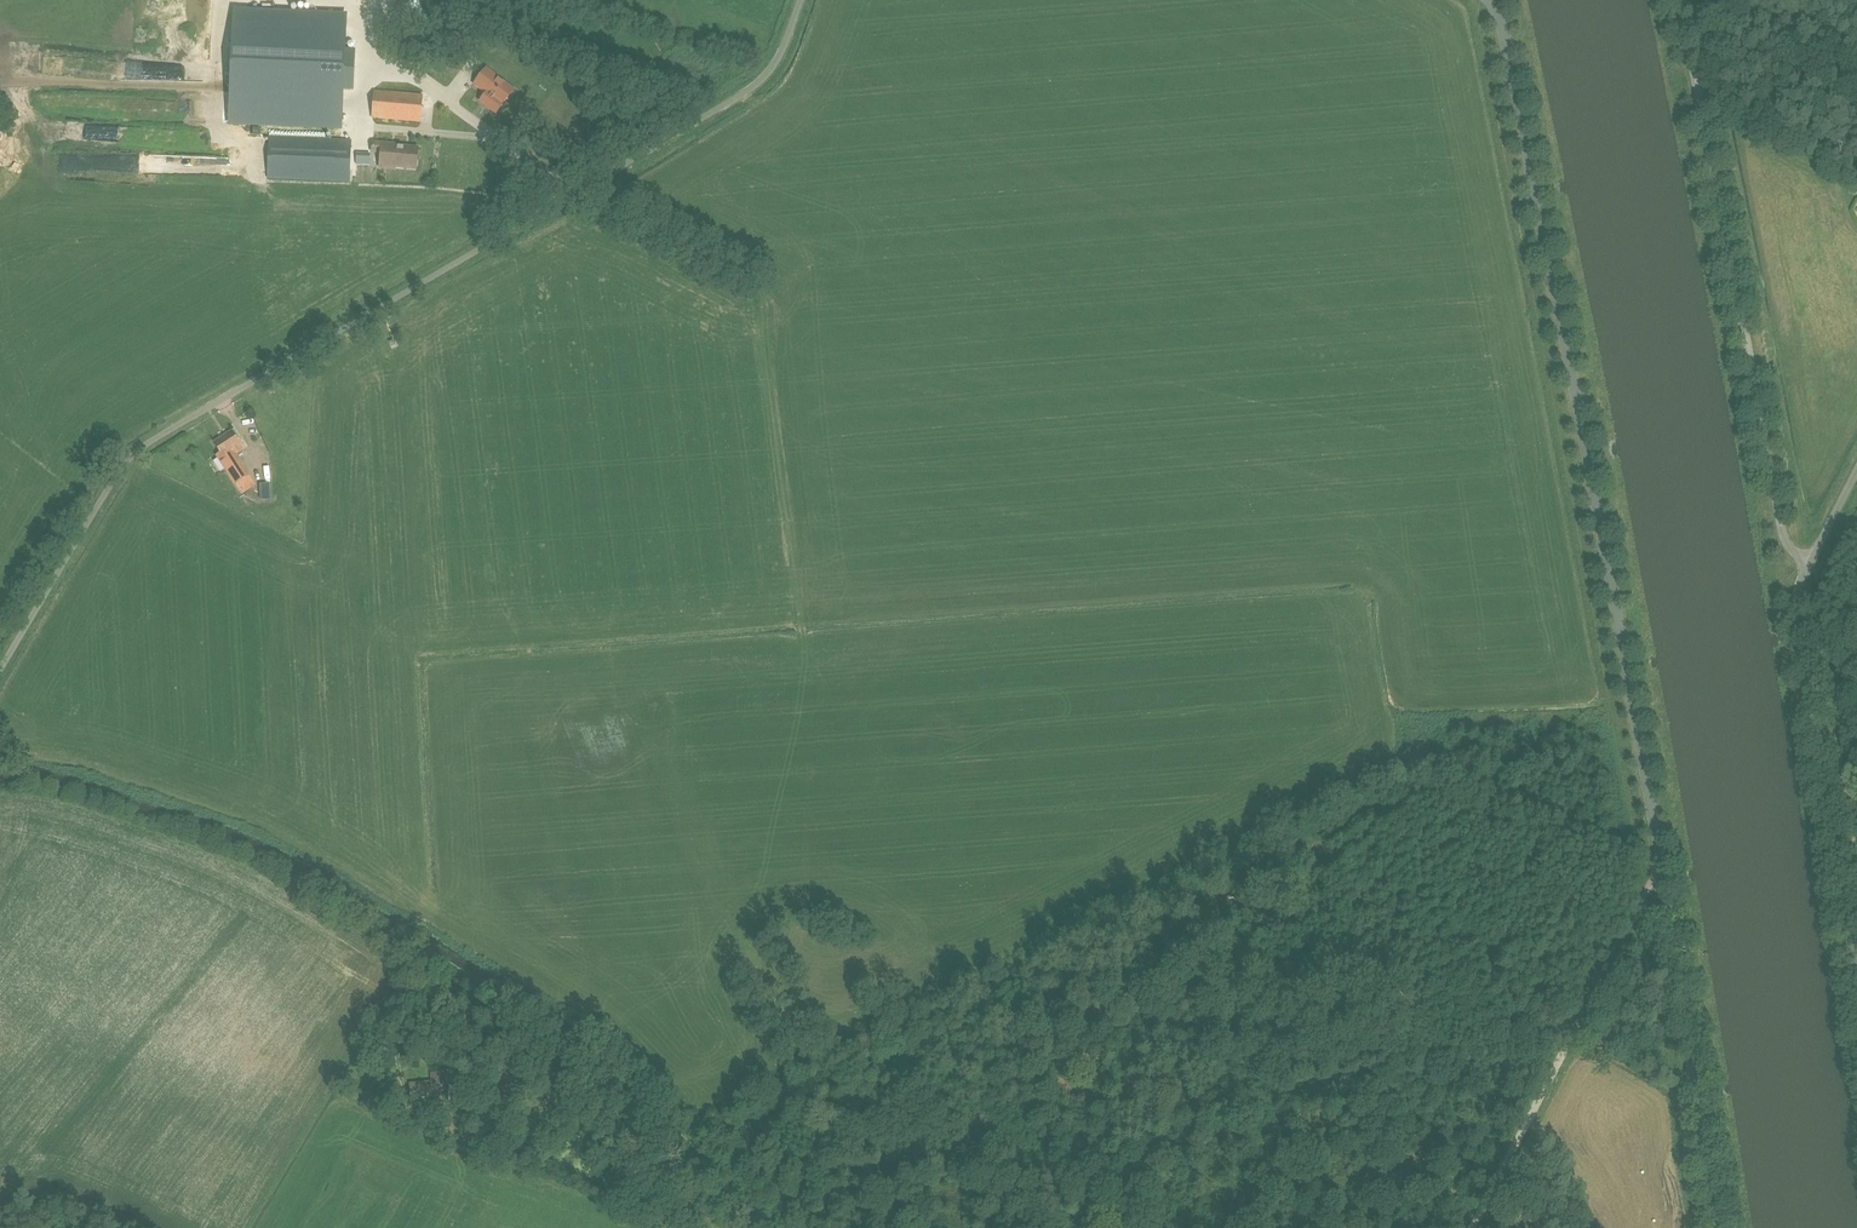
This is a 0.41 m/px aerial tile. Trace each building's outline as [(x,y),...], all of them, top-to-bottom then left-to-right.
[(344,52),(345,25),(234,20),(230,122),(341,127),(343,91),(352,91),(354,52),(344,52)] [(421,41),(397,40),(395,55),(421,56),(421,41)] [(110,64),(109,77),(118,77),(119,64),(110,64)] [(515,90),(487,67),(473,85),(485,94),(479,102),(496,115),(515,90)] [(421,122),(423,95),(375,91),(372,118),(421,122)] [(349,181),(351,140),(270,137),(268,178),(349,181)] [(392,144),(373,142),(372,152),(381,152),(380,167),(396,169),(396,167),(416,169),(418,148),(392,145),(392,144)] [(214,442),(223,456),(230,466),(226,469),(241,494),(255,485),(239,460),(238,461),(234,456),(244,449),(237,439),(240,437),(234,429),(214,442)] [(268,485),(259,485),(261,502),(270,502),(268,485)] [(479,1078),(485,1072),(474,1059),(468,1065),(479,1078)]
